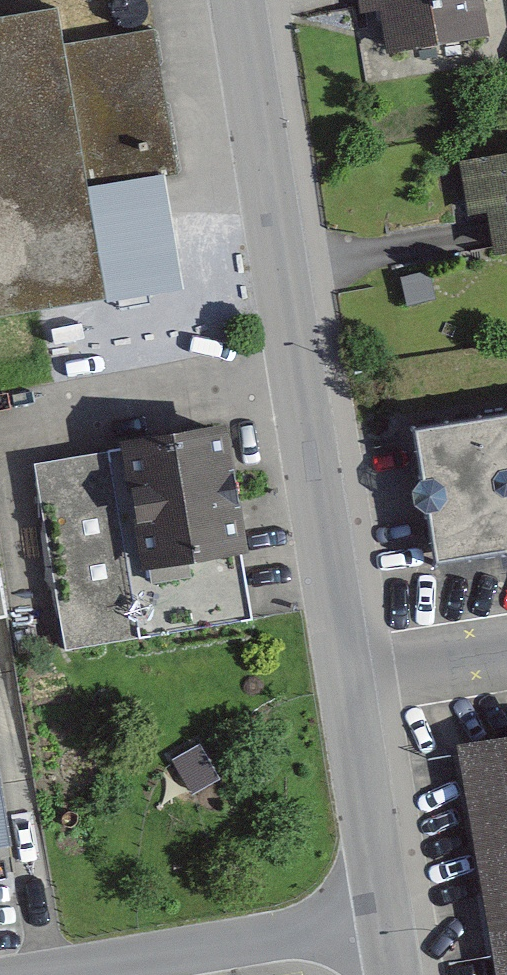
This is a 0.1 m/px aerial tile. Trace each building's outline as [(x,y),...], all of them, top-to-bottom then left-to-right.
[(367,16),(392,12),(399,57),(506,39),(506,20),(504,0),(364,0),(367,16)] [(0,19),(0,280),(7,328),(135,308),(117,191),(195,179),(172,31),(92,43),(86,6),(0,19)] [(472,161),(480,215),(501,212),(506,249),(506,156),(472,161)] [(405,431),(414,485),(391,508),(413,520),(425,524),(432,573),(500,563),(506,568),(506,416),(405,431)] [(64,649),(253,619),(223,432),(34,463),(64,649)] [(471,751),(505,974),(506,974),(506,746),(471,751)] [(11,846),(0,782),(0,848),(11,846)]
